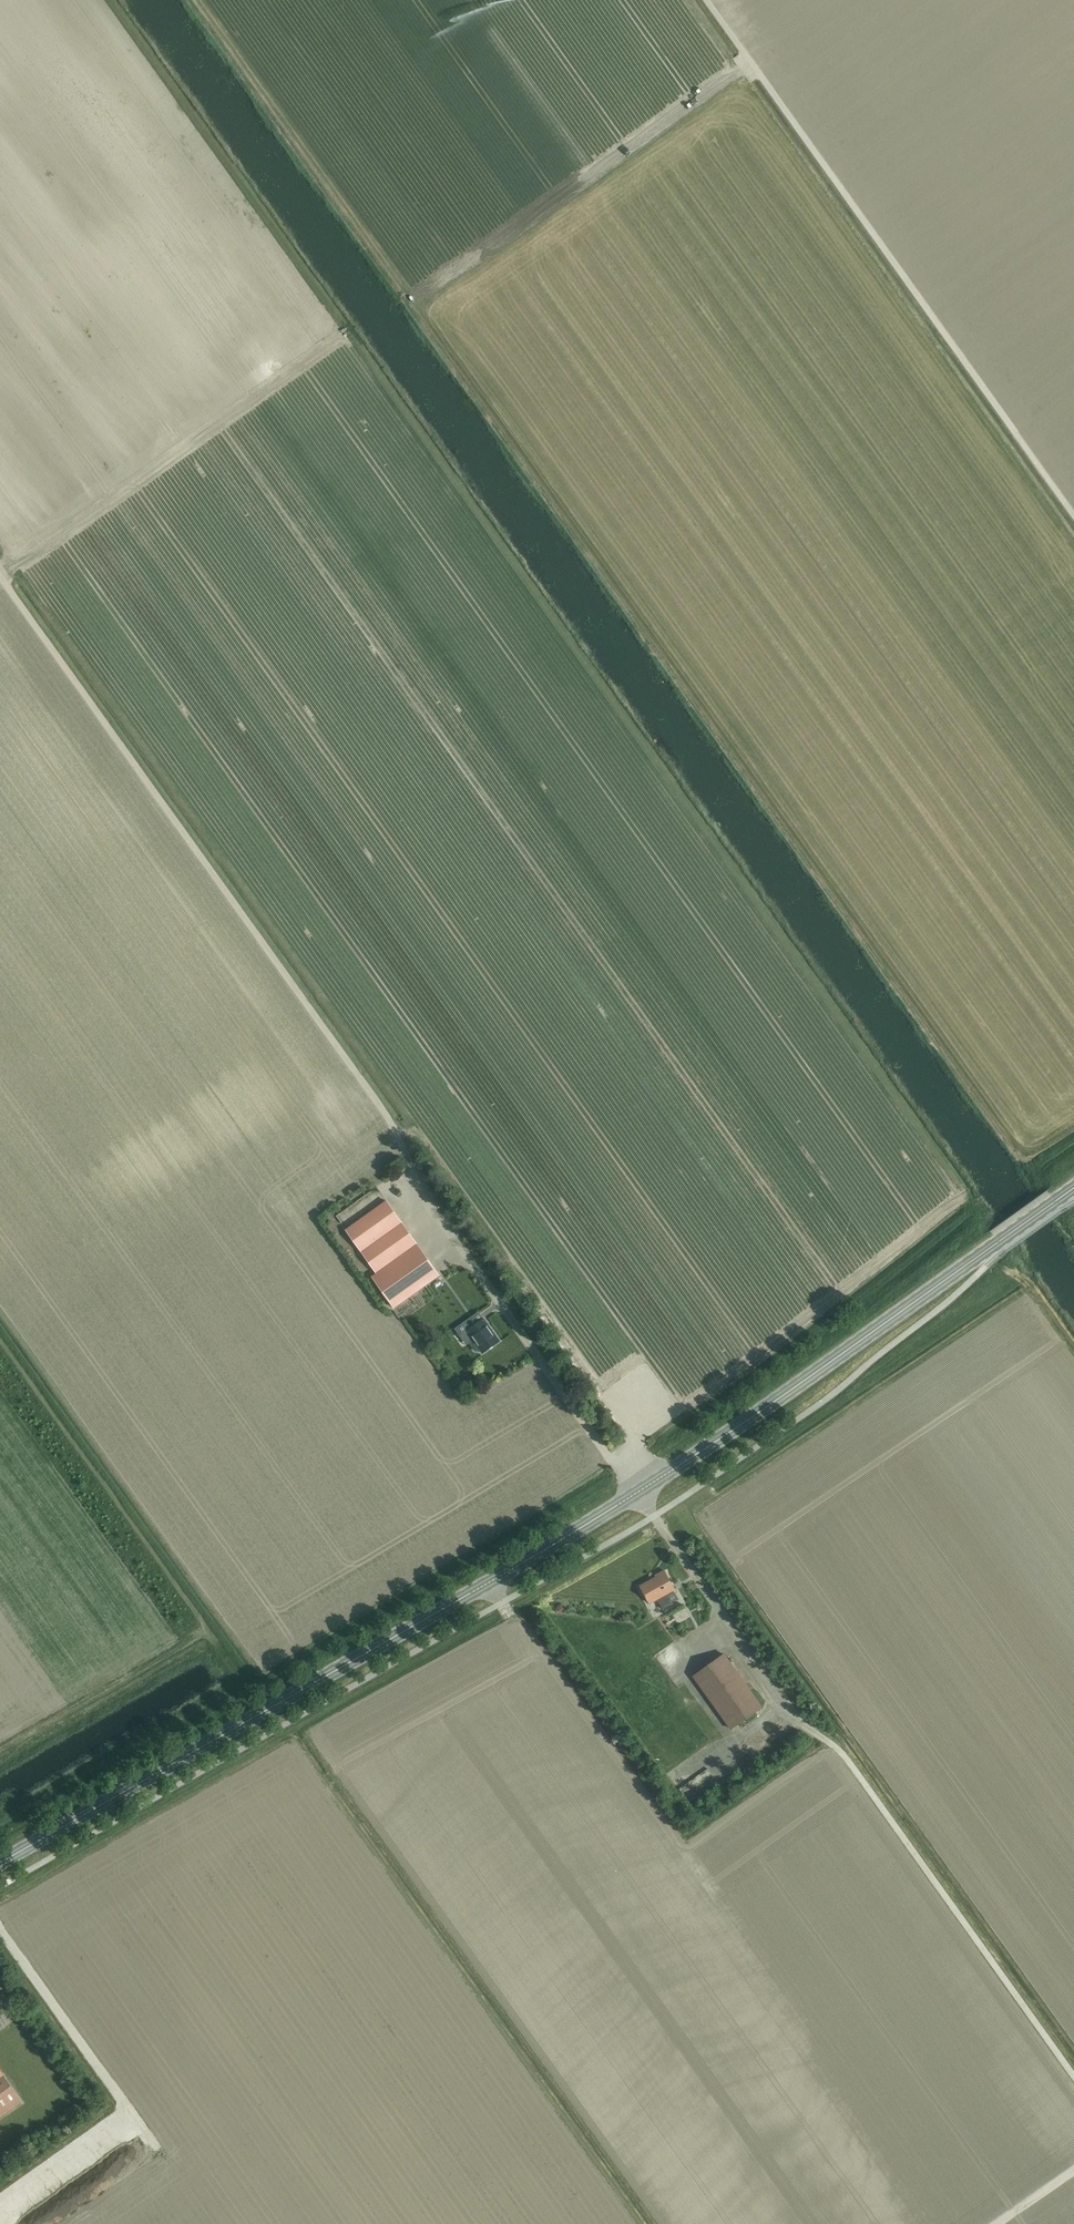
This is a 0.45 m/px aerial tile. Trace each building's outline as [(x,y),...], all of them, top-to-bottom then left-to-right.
[(345,1230),(361,1252),(402,1223),(386,1201),(345,1230)] [(361,1252),(377,1273),(417,1244),(402,1223),(361,1252)] [(377,1273),(372,1277),(394,1307),(439,1275),(417,1244),(377,1273)] [(483,1353),(499,1341),(484,1319),(467,1331),(472,1337),(470,1338),(470,1343),(475,1350),(479,1351),(481,1350),(483,1353)] [(649,1603),(656,1599),(661,1610),(670,1604),(669,1603),(677,1598),(674,1592),(676,1591),(664,1570),(655,1575),(657,1577),(640,1586),(649,1603)] [(724,1654),(693,1676),(730,1729),(762,1707),(724,1654)] [(2,2075),(0,2076),(0,2117),(21,2101),(2,2075)]
